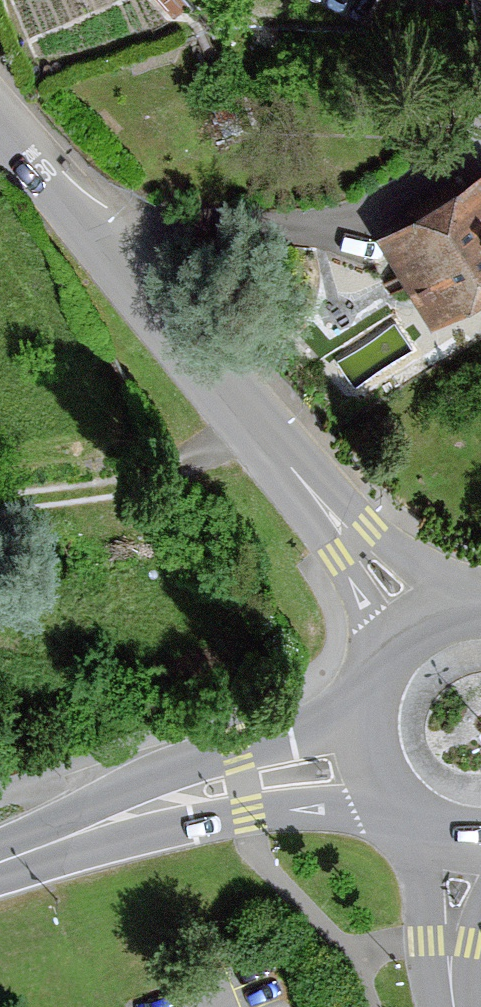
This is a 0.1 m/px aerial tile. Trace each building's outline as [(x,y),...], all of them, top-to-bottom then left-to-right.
[(363,238),(412,323),(480,284),(480,170),(363,238)]
